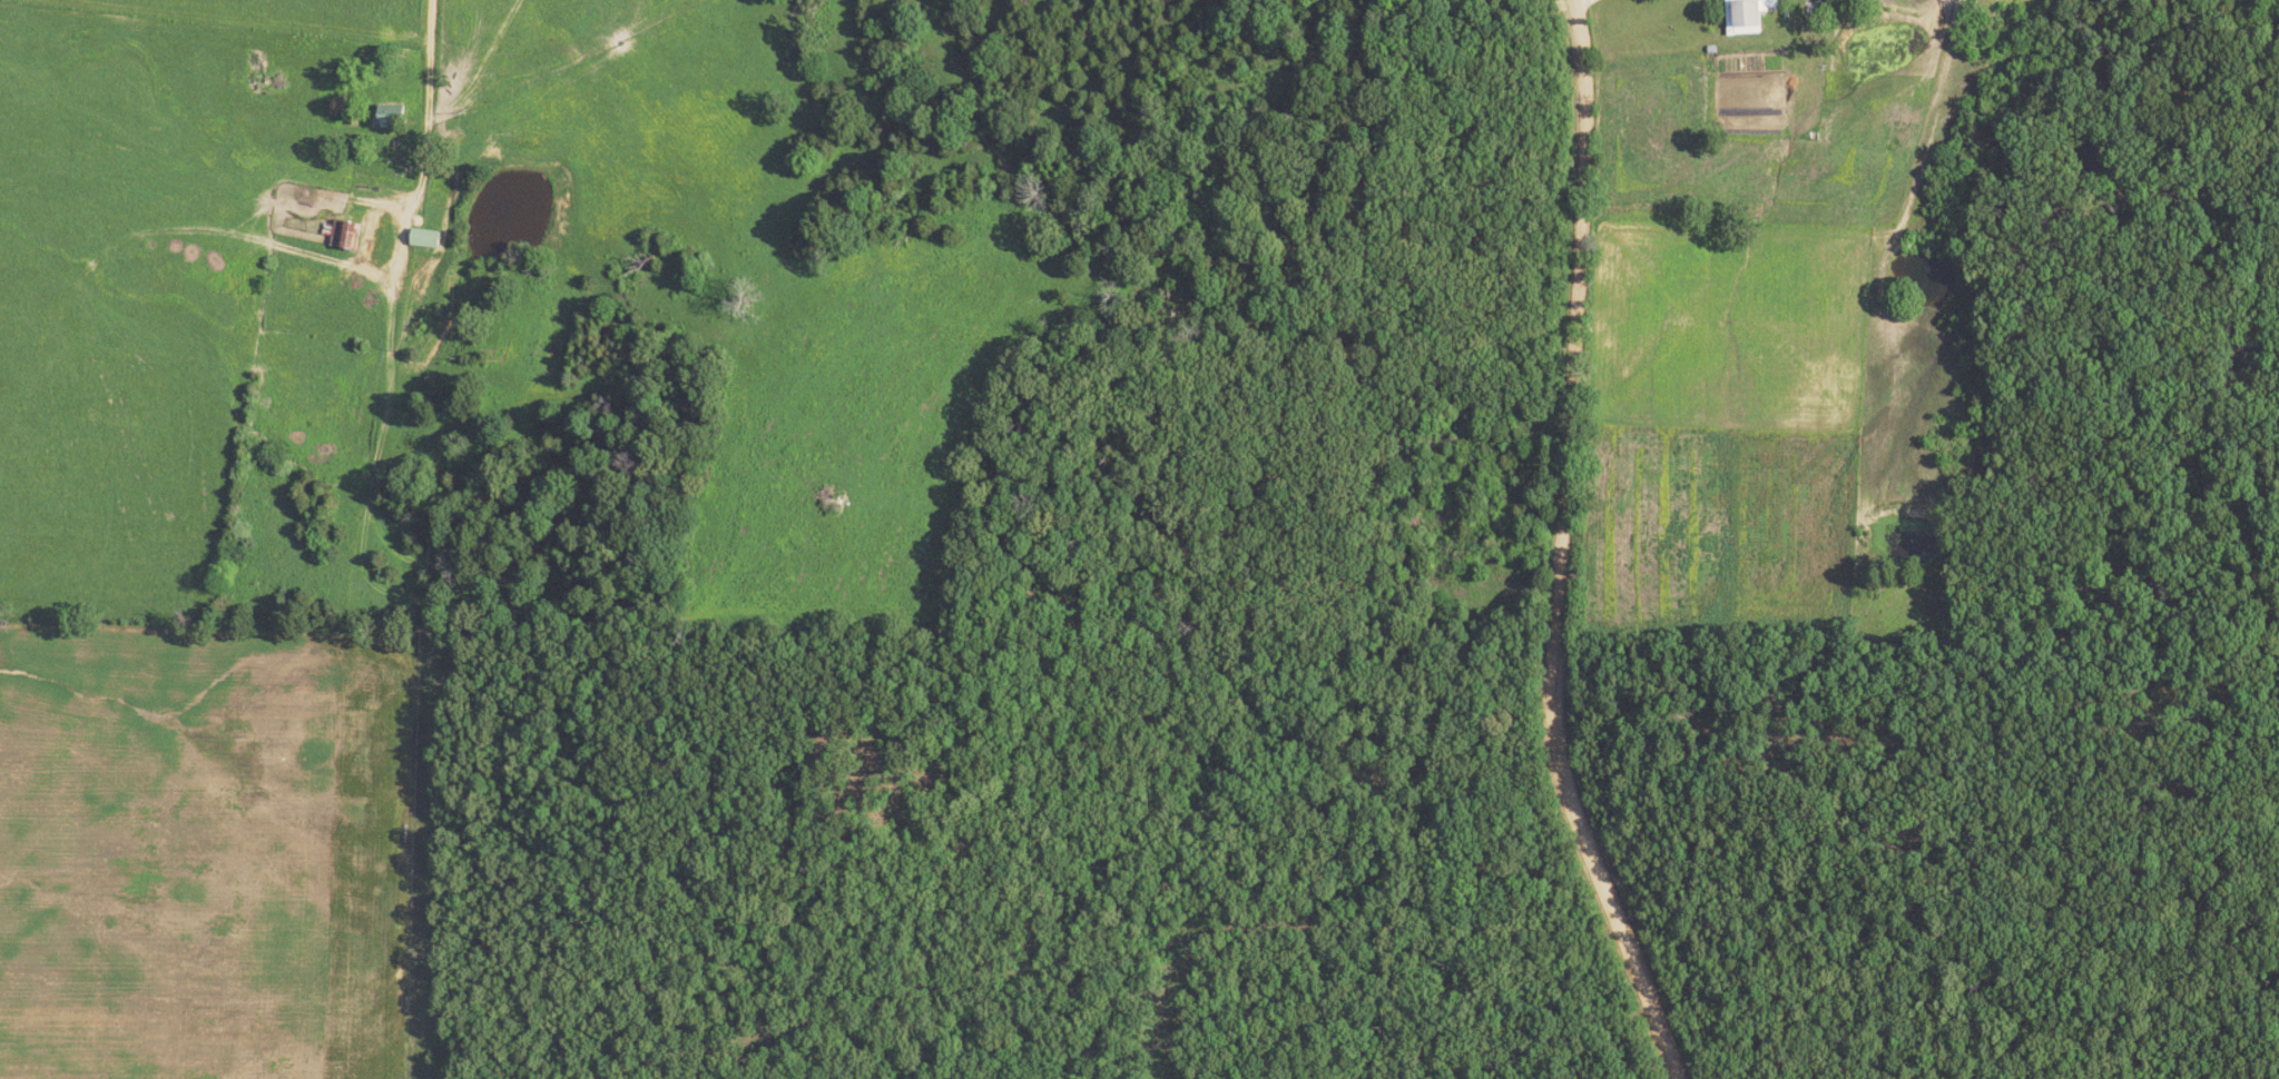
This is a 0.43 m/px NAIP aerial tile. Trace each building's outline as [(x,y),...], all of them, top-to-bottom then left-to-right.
[(1730,27),(1771,26),(1771,9),(1785,9),(1785,0),(1729,0),(1730,27)] [(362,250),(366,224),(338,220),(335,247),(362,250)] [(446,231),(418,229),(416,246),(444,249),(446,231)]
